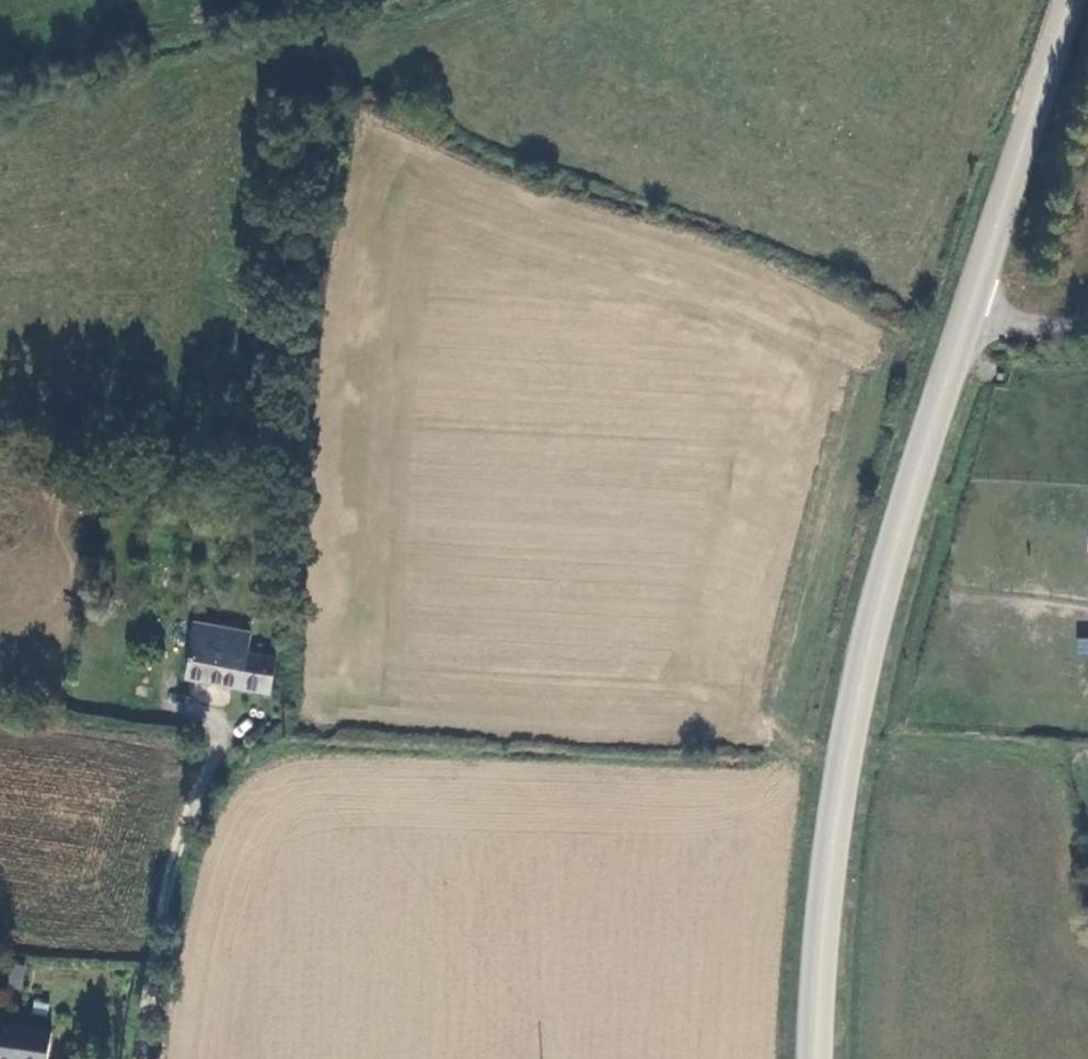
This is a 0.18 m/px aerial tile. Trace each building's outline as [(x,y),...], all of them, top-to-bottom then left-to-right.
[(197,625),(195,646),(252,654),(255,633),(197,625)] [(1076,638),(1075,653),(1087,653),(1087,638),(1076,638)] [(278,658),(252,654),(195,646),(190,682),(274,694),(278,658)] [(11,964),(9,987),(23,988),(25,966),(11,964)] [(66,1031),(12,1027),(10,1058),(64,1058),(66,1031)]
